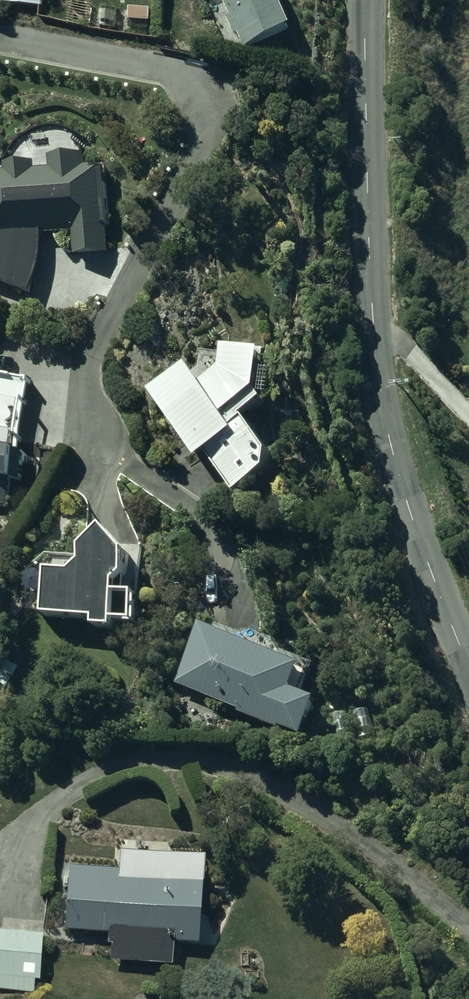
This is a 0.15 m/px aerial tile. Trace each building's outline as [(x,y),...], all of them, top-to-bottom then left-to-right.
[(285,0),(224,0),(230,12),(226,14),(234,32),(237,31),(243,42),(294,19),(285,0)] [(0,167),(0,275),(32,287),(32,286),(33,285),(33,284),(34,283),(34,282),(35,281),(35,280),(35,279),(36,278),(36,277),(37,276),(37,275),(37,274),(38,273),(38,272),(38,271),(39,270),(39,269),(39,268),(39,267),(40,266),(40,265),(40,264),(41,263),(41,262),(41,261),(41,260),(41,259),(42,258),(42,257),(42,256),(42,255),(42,254),(43,253),(43,252),(43,251),(43,250),(43,249),(43,248),(43,247),(44,246),(44,245),(44,244),(44,243),(44,242),(44,241),(44,240),(44,239),(44,238),(44,237),(44,236),(44,235),(44,234),(44,233),(44,232),(44,231),(44,230),(76,229),(77,249),(109,248),(107,161),(87,161),(87,152),(54,153),(54,165),(39,165),(39,159),(9,160),(9,167),(0,167)] [(191,354),(152,382),(200,450),(207,445),(236,486),(271,458),(273,438),(249,406),(268,390),(261,381),(268,338),(226,337),(222,360),(205,374),(191,354)] [(8,500),(13,472),(23,473),(28,443),(20,441),(24,423),(17,423),(21,407),(25,398),(30,398),(32,374),(15,372),(15,370),(0,367),(0,499),(8,500)] [(51,569),(49,614),(49,617),(99,617),(99,625),(137,625),(137,620),(140,620),(140,590),(121,590),(121,578),(129,571),(131,547),(111,523),(88,545),(87,560),(74,570),(51,569)] [(204,616),(179,679),(242,704),(239,710),(283,727),(286,719),(307,728),(322,690),(297,680),(306,656),(204,616)] [(22,664),(2,654),(0,659),(0,694),(5,697),(22,664)] [(204,851),(122,850),(120,866),(71,863),(67,928),(110,932),(109,942),(112,942),(112,959),(175,961),(176,939),(201,939),(204,851)] [(35,989),(36,977),(42,977),(44,931),(0,928),(0,931),(0,987),(35,989)]
